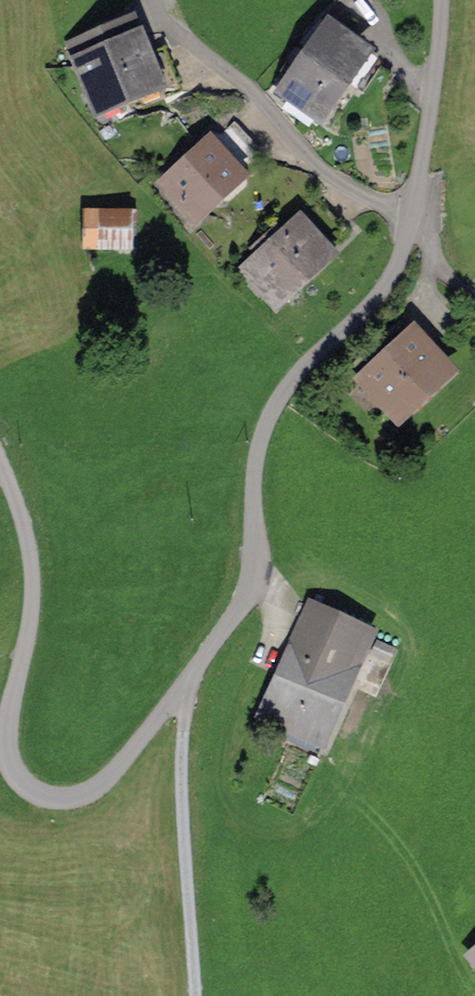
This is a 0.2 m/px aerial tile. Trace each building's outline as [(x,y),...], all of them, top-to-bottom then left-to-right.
[(144,56),(126,12),(114,17),(71,35),(100,106),(130,94),(136,110),(180,92),(163,49),(144,56)] [(288,64),(268,91),(285,103),(292,93),(319,112),(343,78),(357,88),(376,63),(330,30),(300,73),(288,64)] [(237,175),(211,146),(170,183),(196,212),(237,175)] [(84,249),(127,250),(127,221),(136,221),(137,211),(84,210),(84,249)] [(327,253),(300,223),(278,243),(270,234),(253,249),(262,258),(250,269),(277,298),(327,253)] [(447,370),(414,334),(365,379),(399,415),(447,370)] [(275,726),(316,744),(366,634),(309,608),(261,712),(277,720),(275,726)]
